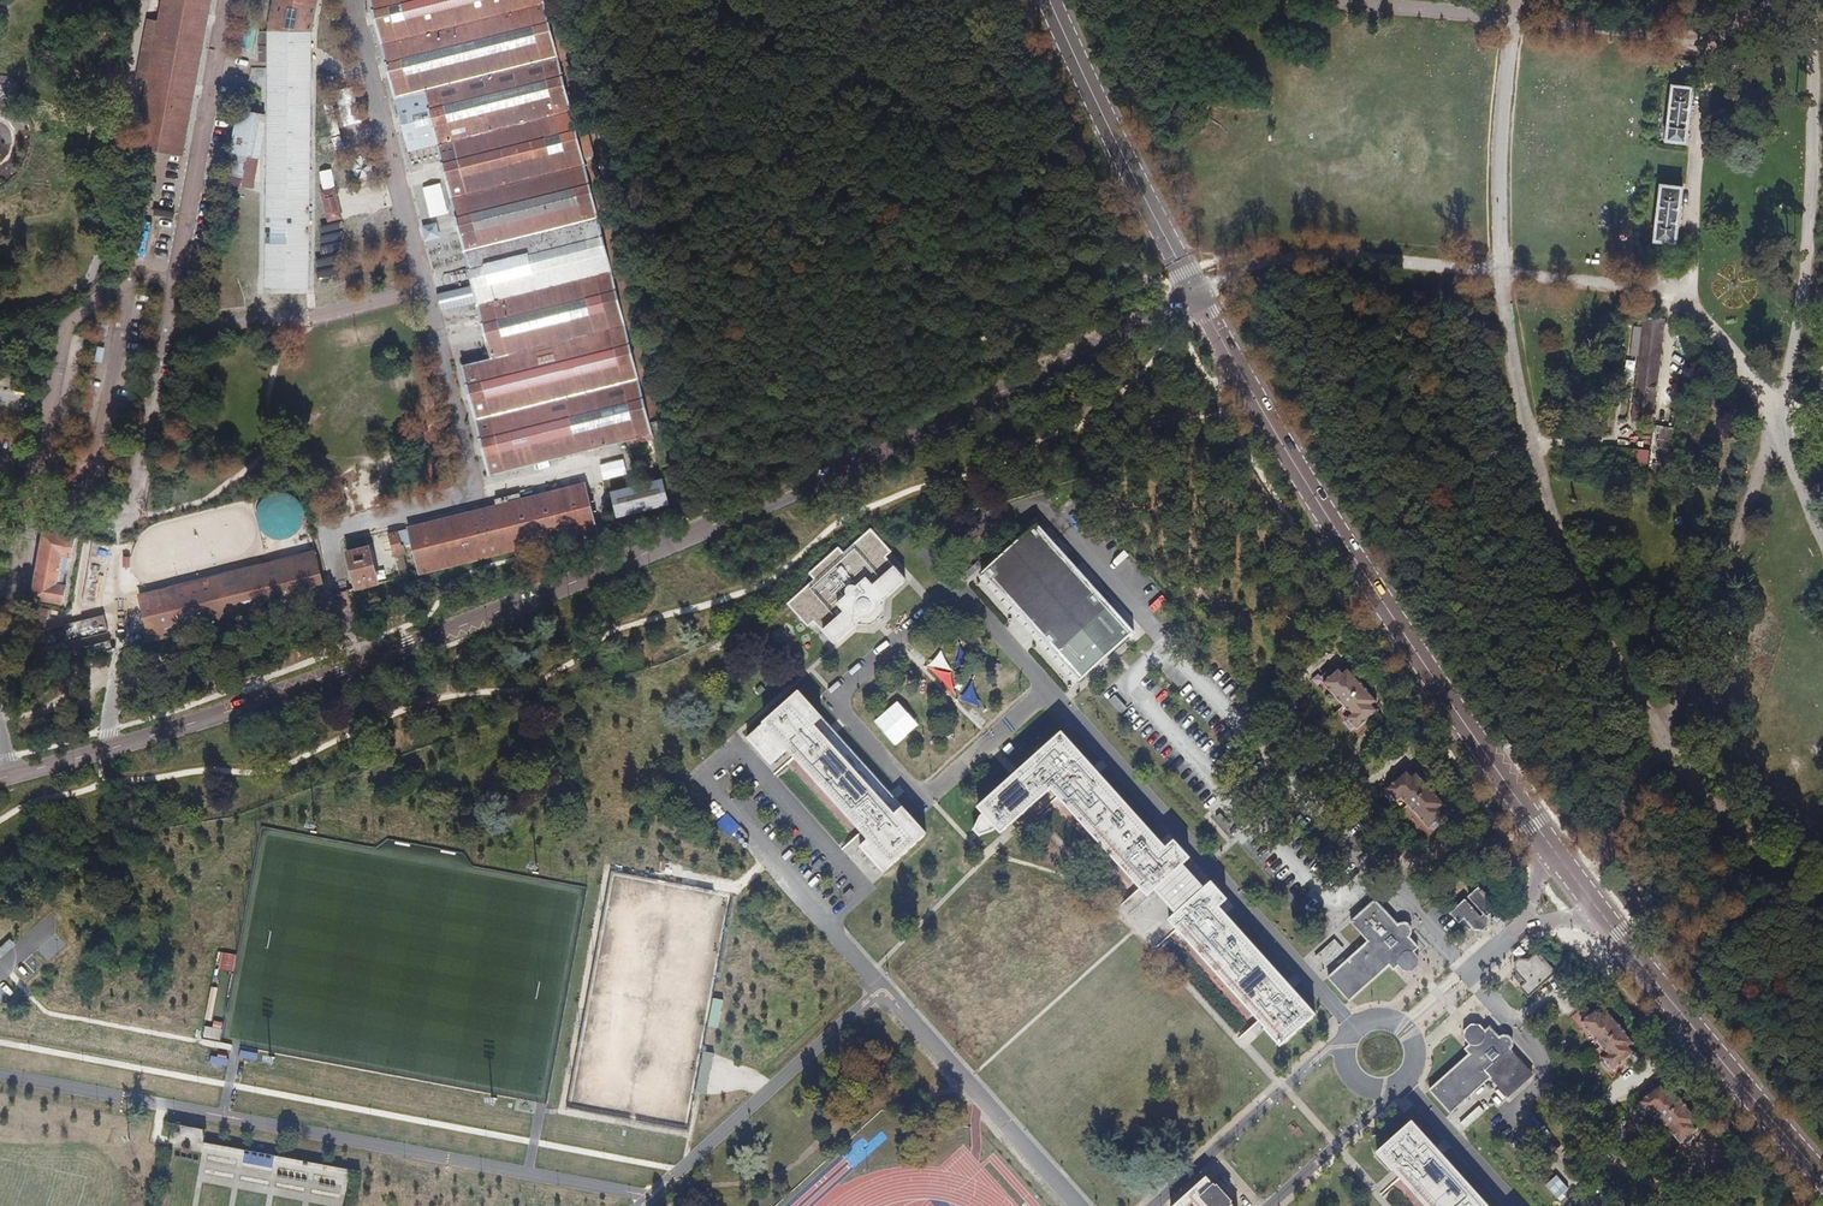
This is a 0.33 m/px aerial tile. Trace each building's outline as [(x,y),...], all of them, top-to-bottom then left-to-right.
[(181,155),(209,0),(163,0),(136,147),(181,155)] [(308,290),(312,33),(317,0),(275,0),(269,32),(259,31),(258,62),(268,62),(266,113),(237,107),(223,183),(254,189),(266,130),(265,289),(308,290)] [(635,320),(601,182),(591,185),(544,0),(370,0),(407,150),(435,143),(473,297),(461,300),(457,286),(441,290),(445,304),(459,301),(462,315),(478,311),(490,357),(635,320)] [(1664,142),(1686,144),(1692,88),(1671,85),(1664,142)] [(361,136),(356,101),(339,103),(344,138),(361,136)] [(407,173),(411,188),(426,183),(421,168),(407,173)] [(1653,242),(1674,245),(1680,188),(1659,186),(1653,242)] [(321,193),(327,217),(340,214),(334,190),(321,193)] [(324,258),(314,260),(317,279),(344,273),(334,224),(318,227),(324,258)] [(1633,414),(1652,417),(1664,320),(1644,318),(1633,414)] [(476,420),(648,376),(635,320),(490,357),(461,364),(476,420)] [(398,390),(420,388),(419,374),(396,376),(398,390)] [(659,419),(648,376),(476,420),(490,474),(564,456),(577,452),(589,449),(604,446),(627,440),(628,445),(654,439),(650,422),(659,419)] [(1602,445),(1600,461),(1649,466),(1650,449),(1602,445)] [(599,466),(602,480),(626,474),(622,459),(599,466)] [(663,478),(610,491),(617,517),(670,504),(663,478)] [(407,528),(418,574),(596,529),(585,483),(520,500),(519,495),(496,501),(497,505),(407,528)] [(265,536),(273,540),(282,541),(286,541),(290,540),(298,536),(303,529),(306,521),(306,512),(303,504),(298,497),(290,493),(282,491),(273,493),(266,497),(260,504),(257,512),(257,521),(260,529),(265,536)] [(681,508),(678,509),(681,515),(687,515),(689,510),(686,505),(680,505),(681,508)] [(1073,657),(1088,673),(1127,637),(1113,621),(1119,616),(1036,524),(984,571),(1067,663),(1073,657)] [(387,533),(394,558),(395,558),(404,555),(406,555),(404,546),(401,546),(397,530),(387,533)] [(814,622),(835,645),(856,626),(873,626),(884,615),(885,600),(907,581),(886,558),(892,553),(891,551),(872,530),(847,553),(842,547),(810,575),(815,581),(788,605),(808,627),(814,622)] [(32,596),(63,601),(63,583),(62,583),(67,554),(71,555),(74,537),(43,532),(32,596)] [(101,604),(109,552),(90,549),(82,601),(101,604)] [(348,555),(356,589),(379,584),(371,549),(348,555)] [(139,597),(150,641),(325,597),(314,553),(139,597)] [(404,555),(395,558),(400,578),(409,576),(404,555)] [(104,616),(80,620),(83,639),(63,642),(66,657),(109,650),(104,616)] [(1347,718),(1357,729),(1377,710),(1372,705),(1377,701),(1347,669),(1343,673),(1339,669),(1324,683),(1352,713),(1347,718)] [(860,846),(884,874),(928,834),(897,799),(800,693),(747,738),(771,766),(787,751),(867,840),(860,846)] [(1174,840),(1166,847),(1063,732),(978,808),(1002,835),(1051,791),(1261,1026),(1281,1048),(1317,1015),(1221,908),(1229,900),(1212,881),(1204,888),(1184,866),(1191,859),(1174,840)] [(1402,797),(1429,828),(1446,814),(1442,810),(1446,806),(1418,775),(1412,780),(1407,774),(1389,790),(1398,800),(1402,797)] [(1468,897),(1486,918),(1496,909),(1493,906),(1494,905),(1483,891),(1481,892),(1478,889),(1468,897)] [(1419,946),(1411,937),(1412,936),(1413,932),(1414,930),(1413,927),(1412,924),(1408,922),(1406,921),(1403,920),(1401,921),(1398,923),(1375,898),(1351,921),(1369,941),(1330,977),(1352,1000),(1391,964),(1395,968),(1400,963),(1405,968),(1413,971),(1418,966),(1418,957),(1413,951),(1419,946)] [(1315,957),(1325,968),(1344,950),(1335,939),(1315,957)] [(0,947),(0,957),(14,947),(10,940),(0,947)] [(218,952),(215,970),(233,973),(237,956),(218,952)] [(1519,988),(1528,998),(1555,974),(1539,956),(1538,957),(1536,955),(1528,962),(1518,960),(1515,963),(1514,972),(1517,975),(1514,978),(1521,986),(1519,988)] [(711,999),(706,1028),(717,1030),(722,1001),(711,999)] [(1605,1060),(1614,1072),(1636,1054),(1631,1049),(1636,1045),(1608,1011),(1603,1015),(1599,1010),(1584,1023),(1611,1055),(1605,1060)] [(1503,1056),(1511,1049),(1512,1048),(1513,1046),(1513,1043),(1512,1041),(1512,1039),(1510,1038),(1508,1036),(1504,1035),(1502,1035),(1499,1037),(1499,1038),(1490,1028),(1485,1032),(1480,1026),(1472,1026),(1466,1031),(1465,1040),(1469,1045),(1465,1050),(1469,1055),(1430,1091),(1450,1113),(1508,1061),(1503,1056)] [(204,1027),(202,1038),(219,1042),(221,1030),(204,1027)] [(238,1058),(255,1061),(256,1054),(239,1051),(238,1058)] [(696,1094),(708,1095),(711,1053),(699,1053),(696,1094)] [(210,1057),(209,1064),(226,1066),(227,1059),(210,1057)] [(1684,1140),(1686,1143),(1693,1137),(1691,1134),(1697,1129),(1693,1124),(1697,1120),(1670,1088),(1666,1092),(1661,1086),(1641,1103),(1650,1113),(1654,1110),(1682,1142),(1684,1140)] [(1478,1104),(1458,1122),(1465,1129),(1484,1111),(1478,1104)] [(1412,1123),(1377,1155),(1393,1172),(1395,1171),(1397,1173),(1426,1205),(1487,1205),(1412,1123)] [(1231,1204),(1233,1202),(1215,1183),(1213,1185),(1206,1176),(1174,1205),(1234,1205),(1231,1204)]
